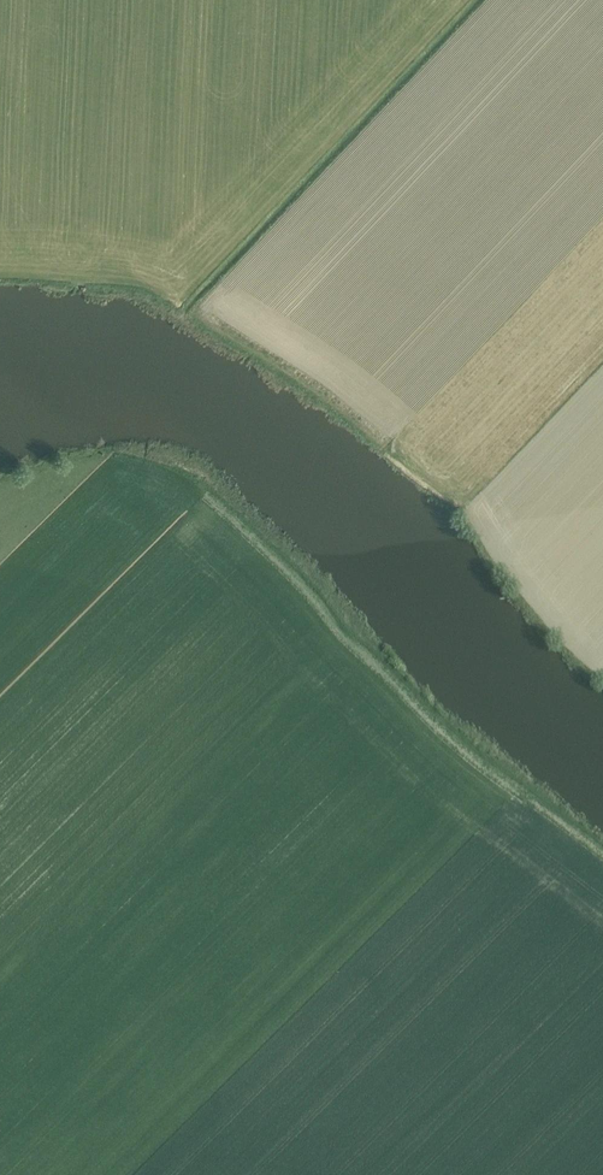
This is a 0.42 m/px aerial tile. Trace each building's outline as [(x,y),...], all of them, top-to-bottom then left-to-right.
[(338,65),(343,72),(355,63),(350,56),(338,65)] [(276,186),(289,174),(283,168),(271,179),(276,186)]
